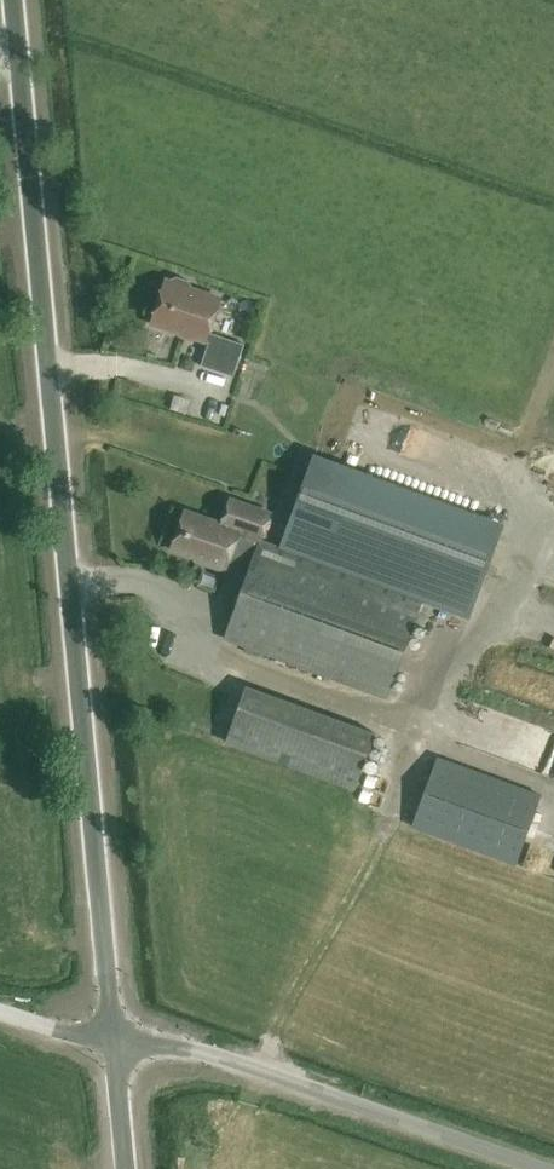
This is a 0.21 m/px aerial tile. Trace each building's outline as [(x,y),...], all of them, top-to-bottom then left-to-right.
[(192,285),(189,280),(177,276),(172,278),(171,281),(166,279),(151,323),(209,342),(201,365),(234,376),(245,344),(209,332),(221,298),(191,287),(192,285)] [(185,412),(189,399),(176,394),(171,408),(185,412)] [(267,465),(289,468),(291,453),(269,450),(267,465)] [(278,547),(260,541),(270,513),(229,498),(221,522),(185,510),(172,550),(209,562),(208,564),(225,570),(228,561),(250,569),(225,636),(386,696),(421,600),(468,617),(501,527),(311,457),(278,547)] [(423,612),(420,625),(455,632),(458,619),(423,612)] [(246,686),(239,707),(226,741),(353,788),(373,733),(246,686)] [(514,863),(539,794),(437,756),(411,825),(514,863)]
